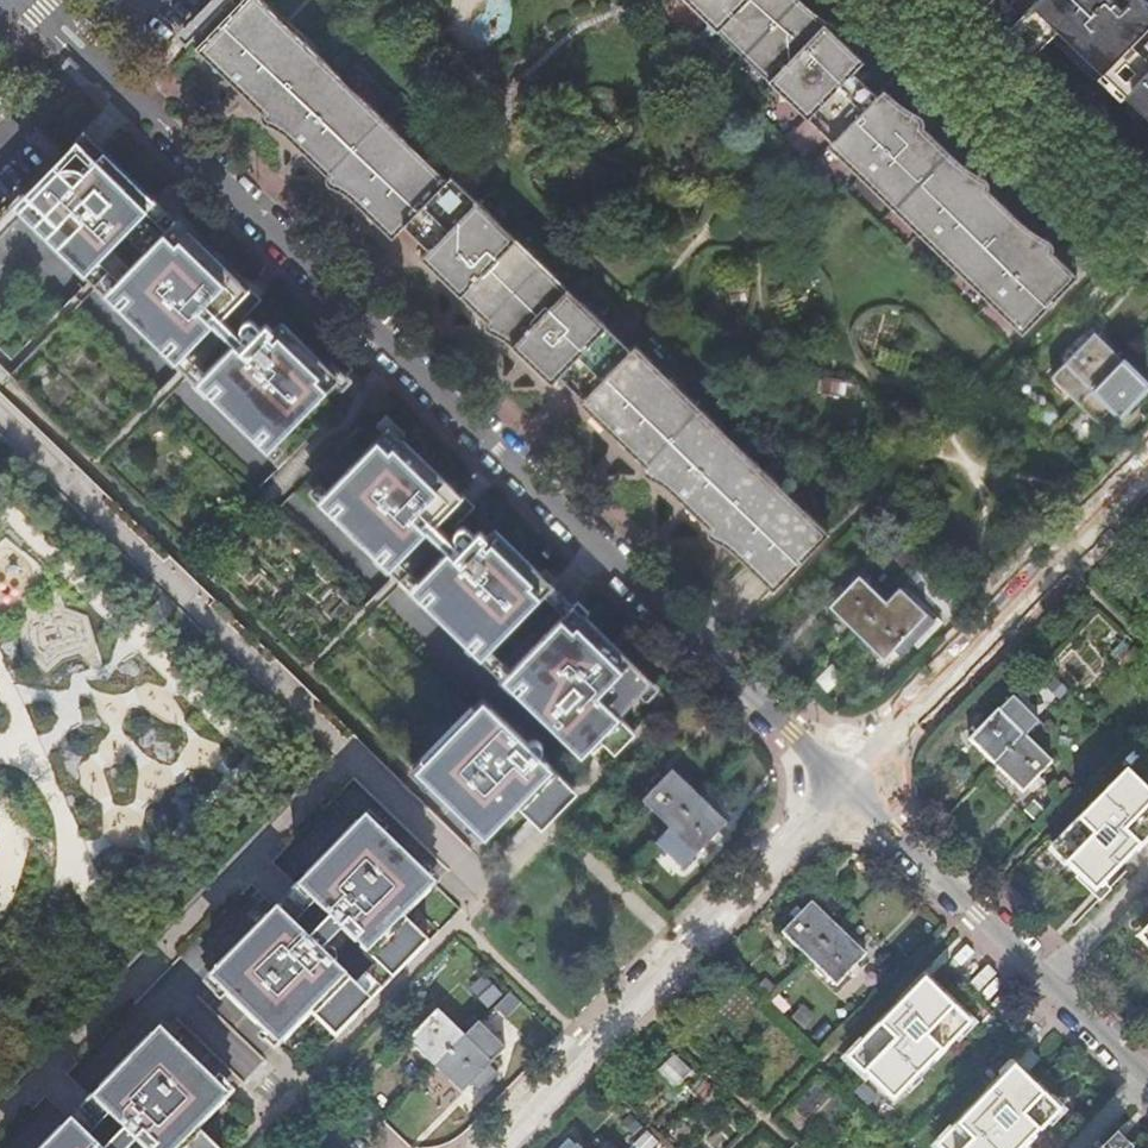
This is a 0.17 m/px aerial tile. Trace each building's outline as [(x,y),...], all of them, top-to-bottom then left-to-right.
[(269,8),(261,0),(250,0),(200,52),(211,64),(217,59),(230,71),(224,76),(238,90),(244,85),(257,97),(251,103),(263,114),(262,117),(263,121),(265,124),(269,126),(270,126),(273,126),(275,125),(303,152),(308,147),(321,159),(315,165),(328,177),(327,182),(330,187),(333,189),(336,189),(338,189),(340,188),(368,215),(373,210),(386,222),(380,228),(393,240),(405,227),(409,231),(429,250),(421,259),(434,272),(439,266),(452,279),(446,284),(461,298),(466,293),(479,305),(473,310),(486,322),(485,327),(487,332),(491,334),(495,334),(497,334),(525,361),(530,355),(544,368),(538,373),(551,385),(559,377),(568,385),(584,400),(579,405),(592,417),(597,412),(610,424),(605,429),(619,443),(624,438),(637,450),(632,456),(644,468),(643,473),(645,476),(647,478),(651,480),(656,479),(684,506),(689,500),(702,513),(697,518),(708,529),(707,534),(708,537),(710,539),(713,541),(716,542),(720,541),(733,553),(773,592),(829,535),(814,521),(809,526),(796,515),(785,503),(773,492),(778,486),(750,459),(745,464),(733,453),(721,441),(709,430),(714,424),(685,396),(680,402),(668,390),(656,379),(644,367),(650,361),(635,347),(631,351),(613,334),(592,313),(586,319),(574,307),(563,296),(551,285),(556,279),(527,251),(522,256),(509,245),(498,233),(486,222),(491,216),(457,182),(452,177),(448,181),(434,168),(428,173),(416,162),(404,151),(392,139),(398,133),(369,105),(364,111),(351,99),(340,88),(328,76),(334,71),(305,43),(300,49),(288,37),(276,26),(264,14),(269,8)] [(710,12),(698,0),(695,0),(690,5),(700,15),(701,15),(702,15),(702,16),(703,16),(704,16),(705,15),(707,15),(708,14),(710,12)] [(710,12),(722,24),(736,37),(730,43),(754,67),(761,61),(774,74),(786,86),(800,99),(794,105),(808,120),(814,125),(832,143),(828,147),(840,159),(847,152),(860,165),(873,178),(886,191),(880,197),(904,220),(910,214),(950,253),(944,259),(967,282),(974,276),(987,289),(999,301),(1013,314),(1007,320),(1022,335),(1078,278),(1053,253),(1053,252),(1053,250),(1053,248),(1053,246),(1052,244),(1051,243),(1050,241),(1048,240),(1046,240),(1045,239),(1043,239),(1041,239),(1039,239),(988,190),(988,189),(988,188),(988,186),(988,184),(987,182),(986,181),(985,179),(984,178),(982,177),(980,177),(978,177),(977,177),(975,177),(924,128),(924,127),(924,125),(924,123),(924,121),(923,119),(922,117),(921,116),(919,115),(917,114),(915,113),(913,113),(912,114),(910,114),(884,89),(878,96),(859,78),(854,73),(864,62),(839,37),(839,36),(839,34),(839,32),(839,30),(838,28),(837,26),(835,25),(834,24),(832,23),(830,23),(828,22),(826,23),(824,23),(801,0),(698,0),(710,12)] [(1123,94),(1147,118),(1147,2),(1146,0),(972,0),(982,10),(1006,32),(1018,44),(1015,46),(1029,60),(1058,31),(1103,74),(1105,71),(1114,80),(1126,92),(1123,94)] [(278,17),(269,8),(264,14),(276,26),(277,24),(279,21),(278,17)] [(720,34),(730,43),(736,37),(722,24),(720,26),(720,27),(719,28),(719,30),(719,31),(719,32),(719,33),(720,33),(720,34)] [(292,34),(288,37),(300,49),(305,43),(297,36),(295,34),(292,34)] [(217,59),(211,64),(224,76),(230,71),(217,59)] [(772,76),(774,74),(761,61),(754,67),(764,77),(765,77),(766,78),(767,78),(768,78),(770,78),(771,77),(772,76)] [(328,76),(340,88),(342,87),(343,83),(343,79),(334,71),(328,76)] [(1120,97),(1123,94),(1126,92),(1114,80),(1105,71),(1103,74),(1100,78),(1120,97)] [(244,85),(238,90),(245,97),(251,103),(257,97),(244,85)] [(784,96),(794,105),(800,99),(786,86),(784,88),(783,89),(783,90),(782,92),(782,93),(782,94),(783,94),(783,95),(784,96)] [(364,111),(369,105),(361,97),(359,96),(356,96),(351,99),(364,111)] [(85,131),(77,138),(97,157),(104,150),(85,131)] [(392,139),(404,151),(406,149),(407,146),(407,143),(398,133),(392,139)] [(97,157),(77,138),(25,192),(33,200),(22,212),(71,259),(75,255),(89,268),(120,237),(122,234),(156,200),(104,150),(97,157)] [(308,147),(303,152),(310,159),(315,165),(321,159),(308,147)] [(858,168),(860,165),(847,152),(840,159),(850,168),(851,169),(852,169),(853,169),(854,169),(855,169),(857,168),(858,168)] [(428,173),(434,168),(426,160),(424,159),(421,158),(419,159),(416,162),(428,173)] [(870,188),(880,197),(886,191),(873,178),(871,180),(870,181),(869,182),(869,184),(869,185),(869,186),(870,187),(870,188)] [(373,210),(368,215),(373,220),(380,228),(386,222),(373,210)] [(180,214),(175,219),(187,231),(192,226),(180,214)] [(910,214),(904,220),(944,259),(950,253),(910,214)] [(486,222),(498,233),(499,232),(501,228),(501,225),(491,216),(486,222)] [(187,231),(175,219),(139,256),(125,271),(109,287),(122,300),(118,304),(163,348),(166,345),(179,358),(208,327),(216,335),(221,340),(228,347),(200,376),(214,390),(210,394),(254,437),(258,433),(272,446),(276,441),(334,382),(338,377),(327,366),(281,321),(273,329),(266,322),(261,327),(255,321),(254,320),(253,319),(251,319),(250,318),(248,318),(247,319),(245,319),(244,320),(243,321),(242,320),(231,309),(235,304),(234,303),(247,289),(187,231)] [(522,256),(527,251),(519,243),(517,241),(514,241),(509,245),(522,256)] [(439,266),(434,272),(446,284),(452,279),(439,266)] [(985,291),(987,289),(974,276),(967,282),(977,292),(978,292),(979,293),(980,293),(981,293),(983,292),(984,292),(985,291)] [(551,285),(563,296),(564,295),(566,292),(566,288),(556,279),(551,285)] [(249,287),(247,289),(234,303),(235,304),(231,309),(237,314),(242,320),(262,299),(249,287)] [(467,304),(473,310),(479,305),(466,293),(461,298),(467,304)] [(997,311),(1007,320),(1013,314),(999,301),(997,303),(997,304),(996,305),(996,307),(996,308),(996,309),(996,310),(997,310),(997,311)] [(586,319),(592,313),(584,306),(581,304),(578,304),(574,307),(586,319)] [(1079,404),(1123,360),(1096,333),(1051,378),(1079,404)] [(531,366),(538,373),(544,368),(530,355),(525,361),(531,366)] [(1123,360),(1079,404),(1106,430),(1147,386),(1147,383),(1123,360)] [(331,361),(327,366),(338,377),(334,382),(341,389),(350,379),(331,361)] [(644,367),(656,379),(658,377),(659,375),(659,371),(650,361),(644,367)] [(680,402),(685,396),(677,388),(675,387),(673,386),(670,387),(668,390),(680,402)] [(597,412),(592,417),(605,429),(610,424),(597,412)] [(377,424),(384,431),(389,426),(401,438),(405,433),(386,415),(377,424)] [(709,430),(721,441),(722,440),(724,436),(724,433),(714,424),(709,430)] [(335,508),(331,512),(375,555),(380,551),(394,564),(422,534),(429,541),(435,547),(442,554),(414,584),(427,597),(423,602),(467,645),(471,641),(483,653),(551,584),(539,573),(494,529),(486,537),(479,529),(474,534),(469,529),(468,528),(466,527),(465,526),(463,526),(461,526),(460,526),(458,527),(456,528),(455,527),(444,515),(448,512),(446,511),(461,496),(401,438),(389,426),(384,431),(326,490),(322,495),(335,508)] [(258,433),(254,437),(274,457),(283,448),(276,441),(272,446),(258,433)] [(624,438),(619,443),(624,449),(632,456),(637,450),(624,438)] [(745,464),(750,459),(742,451),(740,450),(737,449),(733,453),(745,464)] [(311,492),(331,512),(335,508),(322,495),(326,490),(319,483),(311,492)] [(773,492),(785,503),(786,502),(788,499),(788,496),(778,486),(773,492)] [(463,494),(461,496),(446,511),(448,512),(444,515),(455,527),(475,507),(463,494)] [(689,500),(684,506),(690,512),(697,518),(702,513),(689,500)] [(809,526),(814,521),(806,513),(804,511),(801,511),(796,515),(809,526)] [(539,573),(551,584),(556,580),(544,568),(539,573)] [(831,607),(856,632),(886,602),(860,577),(831,607)] [(935,621),(900,588),(886,602),(856,632),(884,659),(894,649),(902,656),(935,621)] [(577,601),(573,605),(585,617),(589,612),(577,601)] [(585,617),(573,605),(506,674),(576,742),(589,729),(614,753),(635,731),(618,715),(639,693),(650,681),(623,654),(612,644),(585,617)] [(650,681),(639,693),(646,700),(657,688),(650,681)] [(414,769),(468,821),(474,826),(478,821),(488,831),(489,832),(516,804),(535,822),(541,828),(563,806),(562,804),(571,795),(556,781),(562,775),(540,754),(541,753),(542,751),(542,748),(542,747),(541,745),(540,743),(538,741),(536,740),(533,740),(531,740),(529,741),(527,742),(482,698),(414,769)] [(995,767),(1026,736),(999,710),(969,741),(995,767)] [(1053,762),(1026,736),(995,767),(1023,794),(1053,762)] [(669,825),(700,795),(673,769),(643,800),(669,825)] [(1147,807),(1147,794),(1126,773),(1059,841),(1075,857),(1066,866),(1077,877),(1086,867),(1104,885),(1147,840),(1147,812),(1146,810),(1147,807)] [(576,790),(562,775),(556,781),(571,795),(576,790)] [(700,795),(669,825),(696,851),(726,821),(700,795)] [(220,967),(291,1035),(310,1015),(335,1039),(357,1017),(356,1015),(365,1006),(350,991),(355,986),(334,965),(335,964),(336,963),(336,961),(336,960),(336,958),(336,956),(335,955),(334,954),(333,953),(347,938),(375,965),(380,960),(395,975),(405,965),(406,966),(428,944),(403,919),(431,891),(429,890),(420,881),(425,877),(419,871),(365,818),(297,888),(287,898),(276,909),(220,967)] [(474,826),(468,821),(463,826),(468,832),(470,830),(479,839),(483,835),(488,831),(478,821),(474,826)] [(1050,851),(1066,866),(1075,857),(1059,841),(1050,851)] [(420,881),(429,890),(434,885),(438,881),(429,873),(430,871),(424,865),(419,871),(425,877),(420,881)] [(1111,891),(1104,885),(1086,867),(1077,877),(1075,879),(1099,903),(1111,891)] [(809,961),(839,930),(811,904),(781,935),(809,961)] [(1140,938),(1147,946),(1147,929),(1140,938)] [(839,930),(809,961),(836,987),(866,956),(839,930)] [(283,1043),(291,1035),(220,967),(208,979),(262,1032),(268,1038),(273,1033),(282,1042),(283,1043)] [(932,1002),(942,993),(944,991),(919,967),(908,978),(915,985),(932,1002)] [(873,1059),(864,1069),(893,1097),(959,1028),(944,1013),(953,1004),(942,993),(932,1002),(915,985),(857,1044),(873,1059)] [(944,1013),(959,1028),(968,1019),(953,1004),(944,1013)] [(408,1042),(434,1067),(463,1036),(436,1011),(408,1042)] [(197,1131),(225,1103),(223,1102),(215,1093),(219,1088),(213,1082),(159,1029),(91,1100),(82,1109),(71,1121),(44,1147),(215,1147),(197,1131)] [(268,1038),(262,1032),(257,1038),(262,1043),(264,1041),(273,1050),(277,1047),(282,1042),(273,1033),(268,1038)] [(463,1036),(434,1067),(462,1093),(491,1062),(463,1036)] [(848,1053),(864,1069),(873,1059),(857,1044),(848,1053)] [(1022,1090),(1031,1080),(1034,1078),(1009,1054),(998,1066),(1004,1072),(1022,1090)] [(962,1147),(1019,1147),(1049,1116),(1034,1101),(1043,1091),(1031,1080),(1022,1090),(1004,1072),(947,1132),(963,1147),(962,1147)] [(219,1076),(213,1082),(219,1088),(215,1093),(223,1102),(228,1097),(232,1093),(223,1084),(224,1082),(219,1076)] [(1034,1101),(1049,1116),(1059,1107),(1043,1091),(1034,1101)] [(944,1147),(962,1147),(963,1147),(947,1132),(937,1141),(944,1147)]
